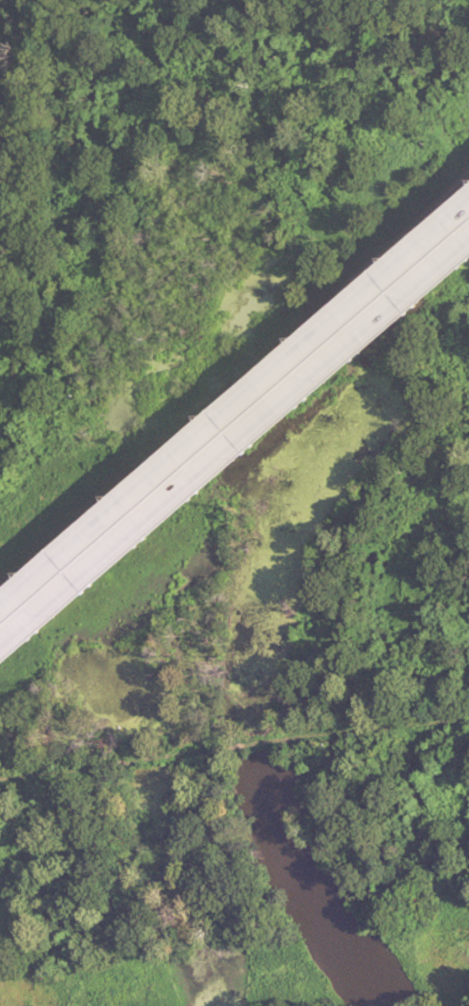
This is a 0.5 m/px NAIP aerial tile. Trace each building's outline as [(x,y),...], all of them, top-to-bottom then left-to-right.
[(460,206),(435,227),(437,230),(436,247),(435,274),(418,289),(418,291),(421,295),(427,295),(468,261),(468,207),(460,206)] [(373,344),(358,327),(288,388),(303,405),(373,344)] [(35,626),(0,618),(0,669),(31,644),(35,626)]
